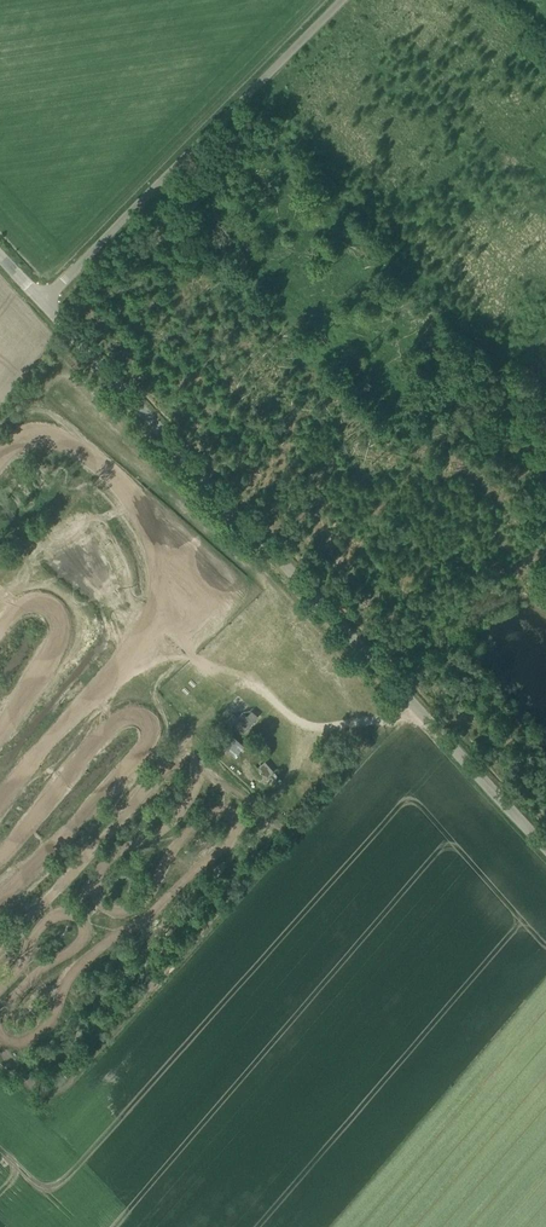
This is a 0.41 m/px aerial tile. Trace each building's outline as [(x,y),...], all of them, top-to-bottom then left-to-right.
[(278,608),(282,604),(269,593),(265,597),(278,608)] [(290,659),(282,666),(288,674),(296,667),(290,659)] [(233,714),(228,719),(244,732),(258,716),(252,710),(247,716),(242,712),(237,717),(233,714)] [(223,746),(234,756),(244,745),(232,735),(223,746)] [(259,767),(267,776),(272,771),(265,762),(259,767)]
